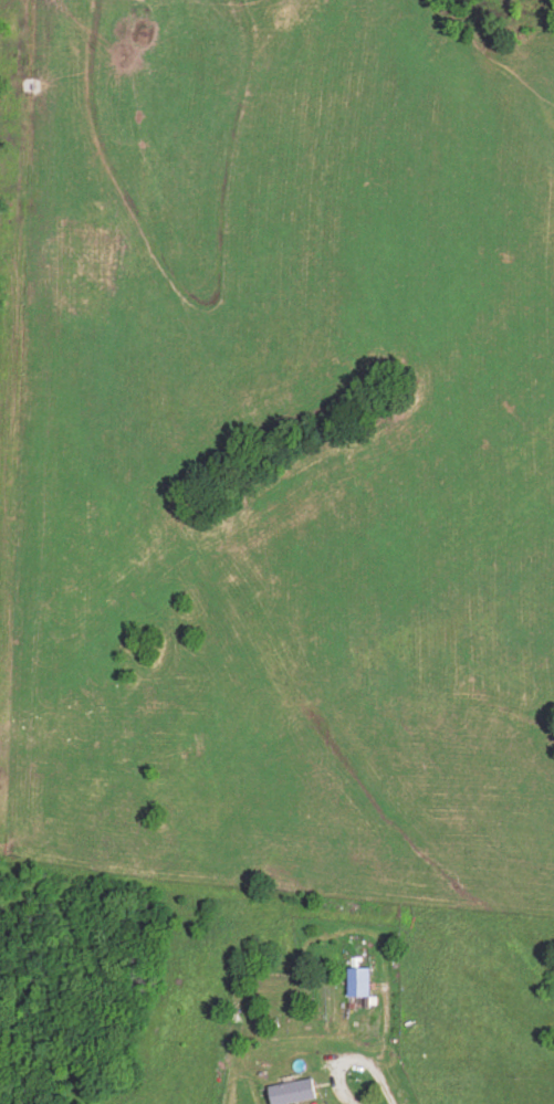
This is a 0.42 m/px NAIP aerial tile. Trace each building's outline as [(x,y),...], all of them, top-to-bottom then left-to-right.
[(269,1103),(317,1103),(317,1085),(269,1085),(269,1103)]
